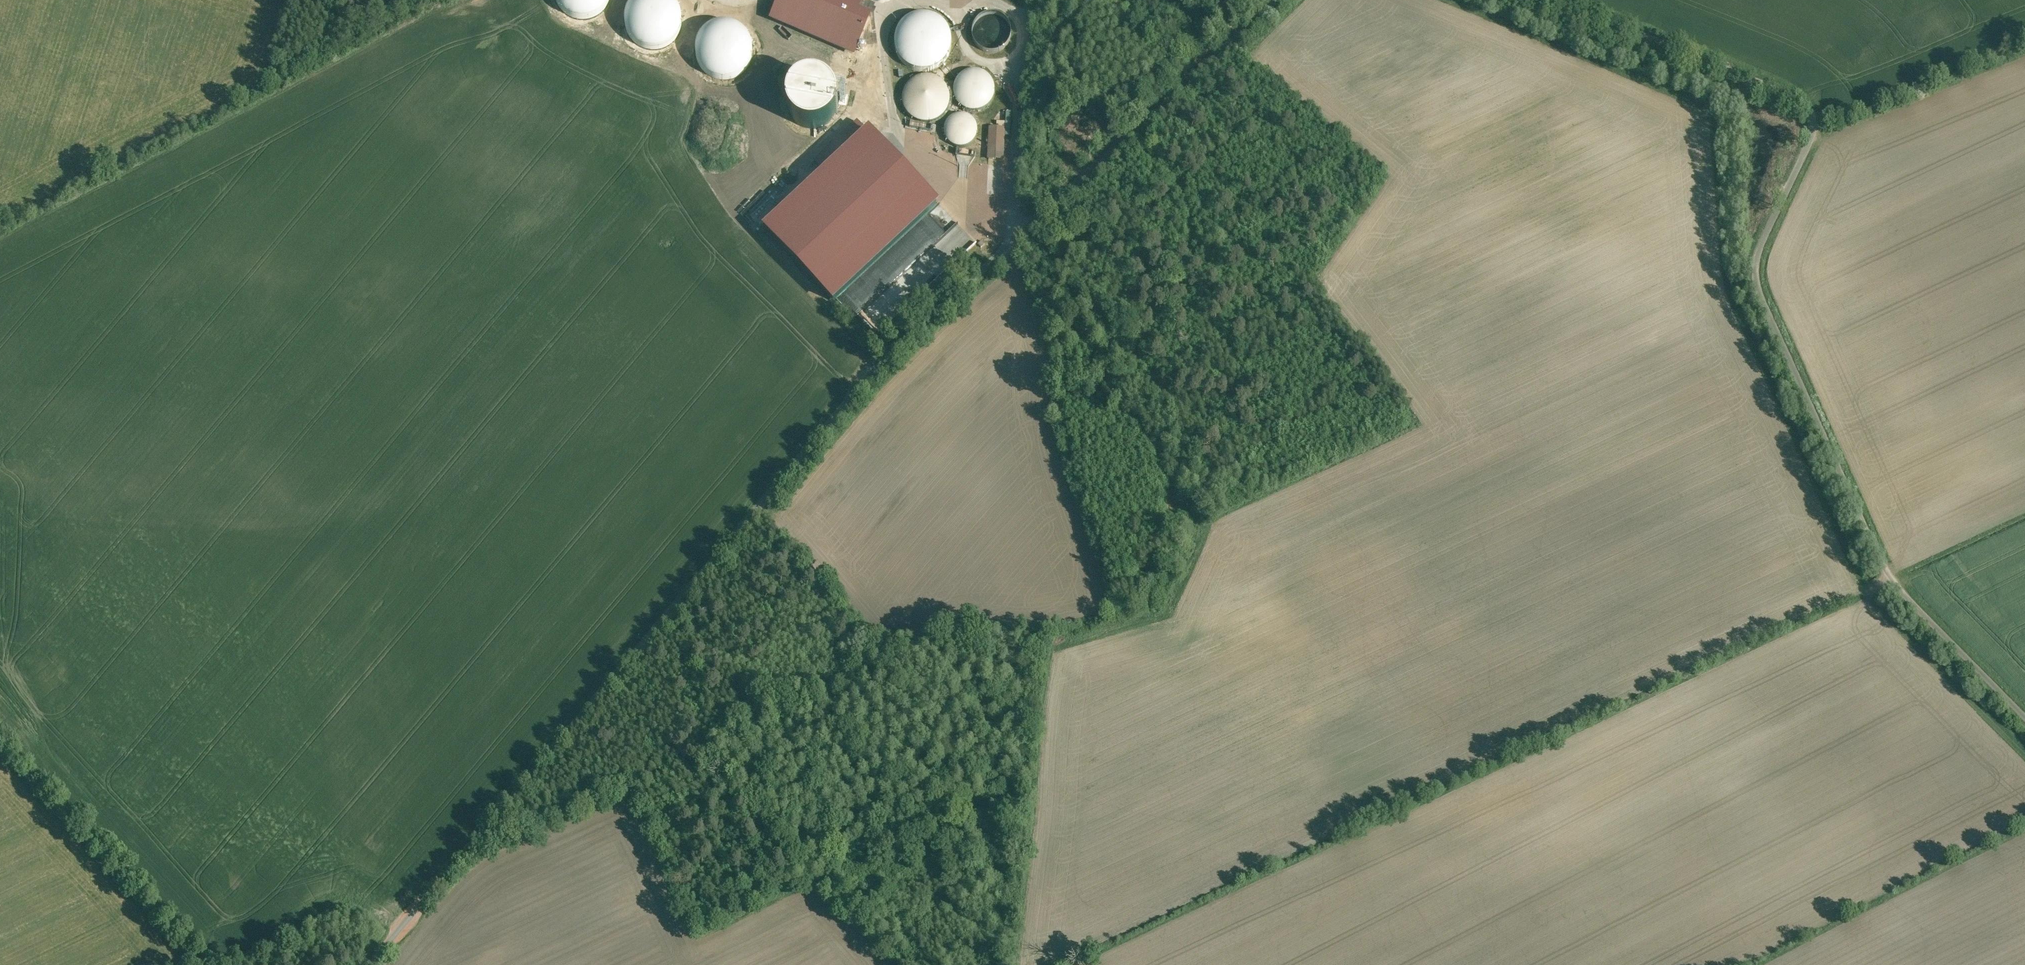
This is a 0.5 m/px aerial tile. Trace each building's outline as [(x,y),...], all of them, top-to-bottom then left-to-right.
[(1009,36),(1010,29),(1008,22),(1004,15),(998,11),(990,10),(983,12),(977,16),(973,22),(971,30),(973,37),(977,43),(984,47),(991,49),(998,47),(1005,43),(1009,36)] [(951,53),(953,42),(950,31),(944,22),(934,16),(924,14),(913,16),(904,23),(898,32),(896,43),(898,54),(905,63),(914,69),(925,71),(936,68),(945,62),(951,53)] [(995,99),(996,91),(994,83),(990,77),(983,73),(975,71),(968,73),(961,78),(957,84),(955,92),(957,100),(962,106),(968,110),(976,112),(984,110),(990,106),(995,99)] [(948,105),(950,97),(948,88),(943,81),(935,76),(927,75),(918,77),(911,82),(906,89),(905,98),(907,106),(912,114),(919,118),(928,120),(936,118),(943,113),(948,105)] [(977,136),(978,130),(977,123),(973,118),(968,115),(962,114),(956,115),(950,119),(947,124),(946,130),(947,137),(951,142),(956,145),(963,146),(969,145),(974,141),(977,136)] [(1010,126),(991,125),(989,157),(1008,158),(1010,126)] [(814,250),(837,228),(820,210),(806,222),(814,230),(804,239),(814,250)] [(955,229),(965,241),(970,237),(959,225),(955,229)]
